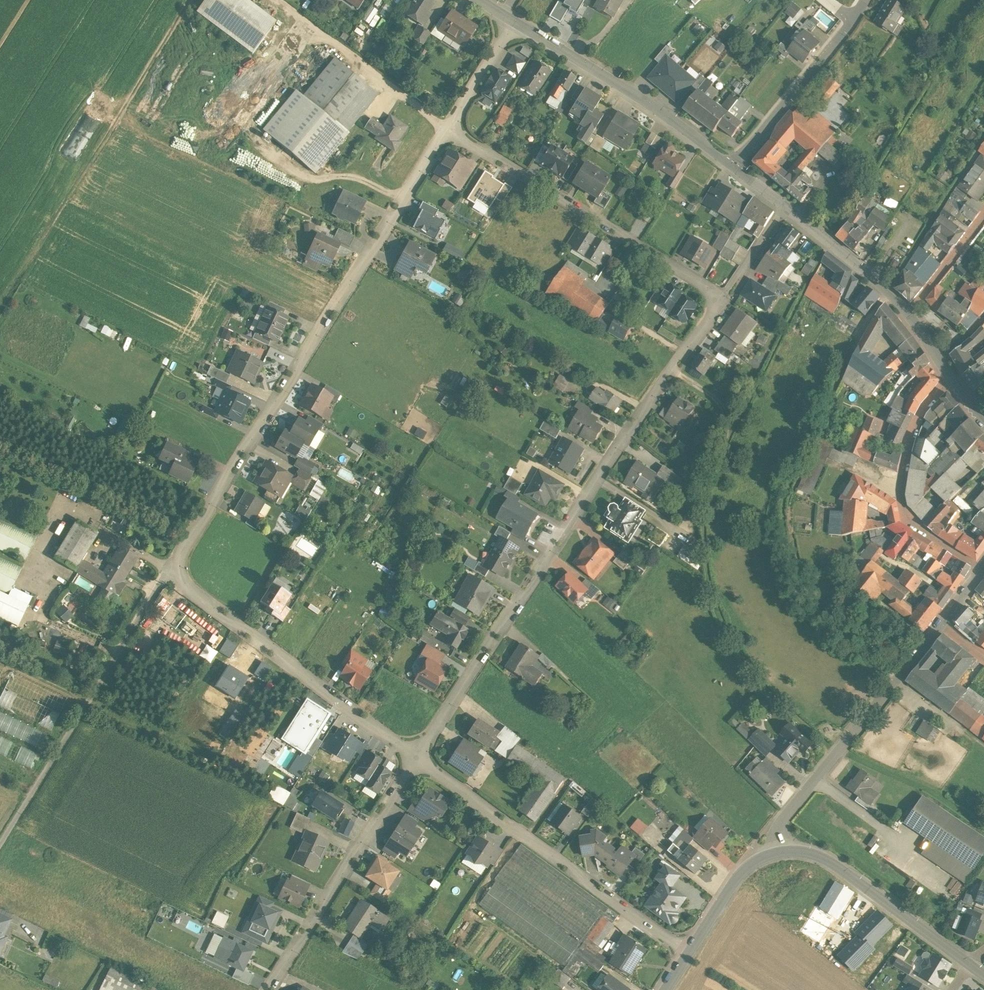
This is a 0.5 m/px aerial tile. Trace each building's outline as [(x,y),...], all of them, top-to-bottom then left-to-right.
[(247,0),(205,0),(196,12),(252,54),(276,22),(247,0)] [(358,9),(364,0),(346,0),(358,9)] [(410,1),(412,2),(408,9),(415,14),(412,19),(423,25),(427,18),(425,16),(434,3),(430,0),(411,0),(410,1)] [(563,4),(569,8),(570,8),(569,10),(576,14),(584,0),(566,0),(563,4)] [(595,9),(612,18),(622,0),(599,0),(595,9)] [(763,10),(771,0),(762,0),(757,5),(763,10)] [(875,21),(882,26),(883,28),(886,31),(889,30),(891,31),(896,23),(905,9),(900,5),(891,0),(889,0),(875,21)] [(558,1),(549,16),(560,23),(569,8),(563,4),(558,1)] [(803,13),(792,5),(785,14),(796,22),(803,13)] [(476,27),(452,11),(439,31),(463,46),(476,27)] [(816,25),(807,19),(802,24),(803,25),(808,28),(811,31),(816,25)] [(901,26),(896,23),(891,31),(896,34),(901,26)] [(818,43),(804,33),(808,28),(803,25),(791,39),(796,43),(790,50),(804,61),(818,43)] [(430,34),(419,26),(412,37),(423,45),(430,34)] [(790,52),(780,44),(776,49),(787,57),(790,52)] [(654,60),(660,64),(671,51),(666,46),(654,60)] [(524,63),(514,56),(507,67),(517,73),(524,63)] [(663,90),(681,69),(666,57),(660,64),(648,78),(663,90)] [(379,94),(334,58),(303,97),(348,132),(379,94)] [(535,62),(520,85),(534,95),(549,71),(535,62)] [(695,80),(681,69),(663,90),(678,102),(689,89),(695,81),(695,80)] [(498,71),(496,71),(491,78),(492,80),(489,84),(487,85),(483,92),(483,94),(494,101),(499,94),(501,93),(505,87),(505,85),(509,78),(498,71)] [(576,78),(564,71),(556,85),(563,89),(567,92),(576,78)] [(694,93),(706,80),(700,74),(695,80),(695,81),(689,89),(694,93)] [(708,79),(713,83),(717,79),(711,74),(708,79)] [(826,76),(811,94),(822,104),(838,86),(826,76)] [(708,79),(707,79),(706,80),(698,91),(710,101),(717,92),(711,87),(713,83),(708,79)] [(563,89),(556,85),(549,95),(556,100),(563,89)] [(577,100),(585,88),(580,85),(572,97),(577,100)] [(601,99),(585,88),(577,100),(569,113),(582,121),(590,108),(594,110),(601,99)] [(567,92),(563,89),(556,100),(560,102),(562,100),(567,92)] [(316,172),(348,132),(303,97),(296,91),(265,130),(316,172)] [(714,108),(711,112),(705,107),(710,101),(698,91),(683,110),(713,132),(718,126),(725,116),(714,108)] [(730,96),(722,106),(729,111),(738,100),(730,96)] [(751,105),(741,97),(735,104),(746,112),(751,105)] [(567,103),(562,100),(560,102),(555,110),(561,114),(567,103)] [(728,113),(739,121),(746,112),(735,104),(728,113)] [(513,108),(504,105),(496,122),(504,125),(513,108)] [(582,121),(580,125),(584,128),(577,138),(584,143),(591,133),(593,130),(594,130),(602,116),(594,110),(590,108),(582,121)] [(816,113),(810,121),(797,110),(793,115),(819,137),(820,137),(830,125),(816,113)] [(725,116),(718,126),(732,137),(742,123),(739,121),(730,114),(728,113),(725,116)] [(629,121),(617,114),(604,136),(624,149),(639,125),(630,119),(629,121)] [(793,115),(782,127),(794,136),(794,137),(809,149),(819,137),(793,115)] [(390,116),(383,127),(370,119),(365,128),(377,136),(375,138),(394,151),(400,143),(398,141),(407,128),(390,116)] [(782,127),(771,140),(783,150),(794,137),(794,136),(782,127)] [(662,138),(651,132),(645,142),(655,148),(662,138)] [(596,136),(591,133),(584,143),(589,146),(596,136)] [(607,141),(597,135),(596,136),(589,146),(599,153),(607,141)] [(835,141),(829,136),(826,142),(831,146),(835,141)] [(809,149),(786,177),(792,182),(795,179),(801,172),(818,153),(825,144),(826,142),(820,137),(819,137),(809,149)] [(771,140),(752,163),(765,174),(772,166),(784,151),(783,150),(771,140)] [(684,160),(672,152),(674,149),(667,144),(664,148),(664,147),(653,164),(654,164),(654,165),(654,168),(658,170),(661,169),(661,168),(667,172),(669,168),(675,172),(676,173),(677,171),(684,160)] [(825,144),(818,153),(833,165),(840,156),(825,144)] [(543,145),(534,161),(539,164),(548,149),(543,145)] [(539,164),(539,165),(550,171),(562,152),(551,145),(548,149),(539,164)] [(562,152),(550,171),(562,178),(571,162),(573,159),(562,152)] [(452,153),(449,153),(436,173),(453,184),(466,164),(455,157),(454,154),(452,153)] [(982,153),(959,186),(958,186),(968,193),(975,198),(983,185),(983,155),(982,153)] [(571,162),(562,178),(567,181),(577,166),(571,162)] [(466,164),(453,184),(459,189),(472,168),(466,164)] [(609,178),(585,164),(573,183),(581,189),(581,188),(588,193),(596,198),(601,191),(609,178)] [(772,166),(765,174),(772,179),(779,172),(779,171),(772,166)] [(484,171),(467,199),(475,204),(477,201),(489,209),(495,199),(504,185),(493,178),(494,177),(484,171)] [(676,173),(675,172),(667,184),(674,188),(683,175),(677,171),(676,173)] [(800,183),(795,179),(792,182),(786,177),(779,172),(772,179),(801,202),(810,191),(800,183)] [(804,175),(801,172),(795,179),(800,183),(801,181),(804,183),(807,185),(811,185),(810,181),(808,179),(808,178),(806,176),(805,175),(804,175)] [(504,185),(495,199),(502,203),(512,188),(505,183),(504,185)] [(727,190),(720,185),(716,191),(717,191),(708,205),(719,212),(732,193),(730,192),(728,193),(726,191),(727,190)] [(968,193),(958,186),(959,186),(957,185),(954,190),(964,197),(968,193)] [(716,191),(710,188),(702,202),(708,205),(717,191),(716,191)] [(364,200),(344,190),(341,197),(361,206),(364,200)] [(611,197),(601,191),(596,198),(594,202),(604,209),(611,197)] [(733,193),(732,193),(719,212),(731,219),(742,201),(743,201),(743,200),(737,196),(736,197),(733,196),(733,193)] [(959,195),(953,205),(960,210),(967,201),(959,195)] [(761,201),(754,196),(753,198),(749,205),(738,223),(743,227),(749,218),(755,222),(749,232),(757,237),(774,211),(760,203),(761,201)] [(864,196),(859,203),(866,207),(871,200),(864,196)] [(361,206),(341,197),(337,206),(340,207),(337,215),(338,218),(342,220),(345,219),(355,223),(360,213),(358,212),(361,206)] [(866,207),(861,213),(868,217),(878,203),(871,200),(866,207)] [(743,201),(742,201),(731,219),(737,224),(738,223),(749,205),(743,201)] [(980,210),(967,201),(960,210),(973,220),(980,210)] [(422,211),(434,217),(438,210),(422,202),(419,209),(422,211)] [(866,207),(859,203),(855,209),(861,213),(866,207)] [(883,232),(895,214),(878,203),(868,217),(860,226),(867,232),(873,225),(883,232)] [(695,208),(689,205),(686,211),(692,214),(695,208)] [(855,209),(846,224),(851,227),(859,215),(860,216),(861,213),(855,209)] [(956,217),(943,209),(940,213),(952,222),(956,217)] [(436,239),(445,222),(434,217),(422,211),(413,228),(436,239)] [(952,222),(940,213),(932,225),(933,227),(940,232),(956,244),(965,232),(952,222)] [(730,236),(728,239),(734,242),(743,227),(738,223),(737,224),(730,236)] [(846,224),(837,236),(844,242),(854,229),(851,227),(846,224)] [(888,225),(882,235),(887,238),(893,228),(888,225)] [(788,226),(782,233),(780,231),(773,239),(776,242),(770,250),(785,261),(792,252),(789,250),(800,235),(788,226)] [(854,229),(844,242),(852,250),(867,232),(860,226),(856,231),(854,229)] [(933,227),(920,246),(927,251),(928,250),(929,248),(934,241),(940,232),(933,227)] [(355,236),(338,228),(332,241),(339,244),(340,242),(350,247),(355,236)] [(576,229),(567,243),(572,247),(581,232),(576,229)] [(730,236),(721,231),(712,247),(721,252),(728,239),(730,236)] [(596,239),(584,232),(581,232),(572,247),(573,248),(585,256),(596,239)] [(956,244),(940,232),(934,241),(949,252),(956,244)] [(332,241),(319,235),(309,258),(320,263),(329,267),(339,245),(339,244),(332,241)] [(887,238),(882,235),(879,241),(884,244),(887,238)] [(714,251),(692,238),(683,254),(704,267),(714,251)] [(596,239),(585,256),(598,263),(599,263),(608,249),(608,246),(596,239)] [(734,242),(728,239),(724,247),(736,253),(740,246),(734,242)] [(879,241),(873,251),(878,254),(884,244),(879,241)] [(435,255),(411,243),(404,257),(402,256),(401,259),(414,266),(411,271),(414,273),(418,265),(427,270),(435,255)] [(975,247),(970,243),(965,248),(971,253),(975,247)] [(927,251),(920,246),(907,265),(915,273),(920,266),(916,264),(920,257),(924,260),(929,264),(931,261),(933,258),(929,255),(926,253),(927,251)] [(736,253),(724,247),(721,252),(720,254),(732,260),(736,253)] [(613,252),(608,249),(599,263),(605,266),(613,252)] [(785,261),(770,250),(755,270),(767,276),(778,281),(791,265),(785,261)] [(851,272),(826,252),(822,261),(840,275),(835,282),(844,289),(850,274),(851,272)] [(309,258),(306,256),(302,265),(316,272),(320,263),(309,258)] [(801,271),(808,274),(815,260),(809,257),(801,271)] [(941,264),(933,258),(931,261),(938,267),(941,264)] [(414,266),(401,259),(395,269),(408,276),(411,271),(414,266)] [(567,262),(544,295),(572,314),(573,311),(586,290),(581,286),(588,277),(587,276),(588,276),(567,262)] [(966,271),(958,264),(954,269),(962,276),(966,271)] [(915,273),(907,265),(903,271),(894,288),(910,302),(922,287),(913,279),(916,277),(916,275),(915,273)] [(850,274),(844,289),(843,291),(851,297),(857,280),(850,274)] [(814,275),(808,286),(816,291),(823,280),(814,275)] [(778,281),(767,276),(761,286),(773,294),(777,289),(781,282),(778,281)] [(761,286),(751,280),(741,295),(766,311),(775,296),(773,294),(761,286)] [(832,286),(823,280),(816,291),(837,305),(841,296),(842,293),(832,286)] [(781,282),(777,289),(787,295),(792,288),(781,282)] [(844,289),(835,282),(832,286),(842,293),(843,291),(844,289)] [(964,299),(970,303),(971,304),(971,302),(978,289),(971,283),(970,285),(966,282),(957,293),(964,299)] [(660,284),(651,298),(657,302),(667,288),(666,288),(660,284)] [(668,286),(666,288),(667,288),(657,302),(671,311),(671,312),(682,295),(682,292),(671,285),(668,286)] [(879,297),(867,287),(856,301),(852,305),(864,314),(879,297)] [(944,298),(934,288),(926,299),(934,308),(944,298)] [(978,289),(971,302),(971,304),(969,308),(979,315),(983,309),(983,293),(981,291),(978,289)] [(586,290),(573,311),(595,324),(599,317),(600,317),(608,305),(586,290)] [(851,297),(843,291),(842,293),(841,296),(846,300),(852,305),(856,301),(851,297)] [(695,303),(682,295),(671,312),(671,311),(669,314),(682,322),(685,322),(687,318),(689,319),(694,311),(693,310),(695,306),(695,303)] [(934,308),(934,309),(958,326),(961,323),(971,304),(964,299),(959,308),(944,298),(934,308)] [(285,309),(269,302),(267,308),(282,315),(285,309)] [(912,337),(884,303),(876,315),(883,325),(884,325),(893,337),(896,340),(897,340),(901,346),(912,337)] [(282,315),(267,308),(261,320),(282,330),(288,318),(282,315)] [(969,308),(961,323),(967,329),(979,315),(969,308)] [(756,322),(738,309),(721,332),(739,345),(756,322)] [(883,325),(876,315),(858,345),(858,347),(867,353),(868,351),(883,325)] [(599,317),(595,324),(624,340),(633,325),(618,316),(613,325),(600,317),(599,317)] [(282,330),(261,320),(255,332),(271,339),(277,342),(282,330)] [(967,329),(961,323),(958,326),(963,334),(967,329)] [(969,339),(975,343),(983,336),(983,330),(981,326),(969,339)] [(676,336),(665,330),(662,335),(672,341),(676,336)] [(271,339),(255,332),(252,338),(268,345),(271,339)] [(901,346),(899,347),(908,358),(912,355),(920,349),(912,337),(901,346)] [(735,347),(723,338),(719,343),(731,352),(735,347)] [(969,339),(961,345),(966,354),(975,343),(969,339)] [(731,352),(719,343),(714,350),(729,359),(733,353),(731,352)] [(966,354),(961,345),(949,354),(962,376),(974,367),(971,362),(966,354)] [(867,353),(858,347),(849,365),(859,372),(871,357),(869,355),(867,353)] [(908,358),(899,347),(888,357),(891,361),(892,361),(897,367),(908,358)] [(715,357),(703,349),(700,354),(699,354),(691,366),(703,375),(712,363),(711,363),(715,357)] [(920,349),(912,355),(916,360),(901,372),(902,374),(908,381),(915,375),(916,374),(927,364),(929,362),(920,349)] [(973,359),(974,360),(978,364),(983,359),(983,351),(983,350),(973,359)] [(262,363),(238,352),(228,371),(253,383),(262,363)] [(871,357),(859,372),(865,376),(877,361),(871,357)] [(885,366),(877,361),(865,376),(878,385),(893,372),(885,366)] [(891,361),(885,366),(892,371),(897,367),(892,361),(891,361)] [(439,363),(435,370),(449,377),(453,370),(439,363)] [(927,364),(916,374),(922,381),(915,391),(925,397),(931,390),(939,379),(927,364)] [(962,376),(973,393),(983,386),(983,373),(978,364),(974,367),(962,376)] [(230,375),(211,365),(206,374),(216,378),(226,383),(230,375)] [(859,372),(849,365),(842,380),(862,395),(872,393),(878,385),(865,376),(859,372)] [(569,380),(560,374),(553,386),(562,391),(569,380)] [(908,381),(902,374),(898,380),(905,385),(908,381)] [(226,383),(216,378),(213,385),(225,390),(229,391),(231,386),(226,383)] [(890,392),(889,393),(896,398),(900,391),(904,387),(905,385),(898,380),(890,392)] [(322,391),(312,384),(301,404),(321,416),(331,400),(331,399),(322,394),(324,391),(322,391)] [(341,393),(326,384),(322,391),(324,391),(322,394),(331,399),(331,400),(336,403),(341,393)] [(872,393),(890,407),(896,398),(889,393),(890,392),(878,385),(872,393)] [(605,394),(596,388),(589,397),(598,404),(612,413),(611,412),(615,406),(616,406),(621,400),(607,391),(605,394)] [(229,391),(225,390),(220,401),(244,412),(250,401),(229,391)] [(900,391),(896,398),(890,407),(894,410),(902,415),(904,409),(910,397),(900,391)] [(915,391),(910,397),(904,409),(914,414),(920,403),(925,397),(915,391)] [(467,395),(460,393),(456,405),(462,408),(467,395)] [(946,393),(931,408),(938,415),(942,411),(945,407),(951,412),(958,406),(946,393)] [(685,403),(679,399),(674,405),(671,402),(666,409),(665,409),(675,416),(673,419),(682,425),(693,409),(692,408),(692,406),(687,402),(685,403)] [(244,412),(220,401),(215,411),(219,413),(239,423),(244,412)] [(593,409),(579,401),(575,407),(579,410),(581,411),(582,410),(590,414),(593,409)] [(215,411),(204,405),(201,412),(216,419),(219,413),(215,411)] [(969,420),(958,406),(951,412),(944,420),(936,429),(942,435),(950,426),(957,432),(969,420)] [(675,416),(665,409),(666,409),(664,407),(659,414),(671,422),(675,416)] [(945,407),(942,411),(943,412),(939,416),(944,420),(951,412),(945,407)] [(931,408),(926,414),(924,418),(926,421),(929,423),(938,415),(931,408)] [(914,414),(904,409),(902,415),(894,410),(889,420),(888,422),(891,424),(906,430),(914,414)] [(579,410),(569,428),(593,442),(602,427),(594,423),(597,419),(590,414),(582,410),(581,411),(579,410)] [(867,416),(859,412),(852,427),(861,431),(867,416)] [(323,424),(310,416),(306,423),(318,430),(317,431),(319,432),(323,424)] [(682,425),(673,419),(675,416),(671,422),(670,423),(679,429),(682,425)] [(939,416),(931,424),(936,427),(944,420),(939,416)] [(868,417),(862,430),(868,433),(874,419),(868,417)] [(306,423),(299,419),(290,434),(304,442),(309,445),(317,431),(318,430),(306,423)] [(983,435),(969,420),(957,432),(946,443),(953,450),(958,445),(963,450),(966,453),(983,435)] [(560,430),(544,421),(539,429),(556,438),(560,430)] [(929,423),(926,421),(923,426),(932,432),(936,427),(931,424),(929,423)] [(906,430),(891,424),(888,431),(885,440),(894,444),(898,445),(906,430)] [(861,431),(852,427),(843,449),(848,452),(859,457),(863,449),(863,448),(868,437),(869,435),(861,431)] [(936,429),(926,440),(925,442),(931,447),(942,435),(936,429)] [(290,434),(285,431),(276,446),(295,457),(304,442),(290,434)] [(983,435),(966,453),(961,459),(967,464),(971,468),(983,455),(983,436),(983,435)] [(180,443),(167,437),(164,443),(167,445),(167,444),(177,449),(180,443)] [(926,440),(917,437),(913,453),(913,454),(927,466),(929,466),(939,455),(931,447),(925,442),(926,440)] [(583,449),(563,438),(557,447),(560,448),(552,463),(567,471),(577,454),(579,456),(583,449)] [(829,443),(823,440),(817,449),(823,452),(829,443)] [(350,449),(360,452),(362,446),(352,443),(350,449)] [(177,449),(167,444),(167,445),(160,458),(174,465),(170,474),(177,477),(179,475),(189,480),(197,464),(181,456),(183,452),(177,449)] [(894,444),(892,458),(877,453),(873,464),(897,472),(901,454),(901,446),(898,445),(894,444)] [(877,453),(863,448),(863,449),(859,457),(873,464),(877,453)] [(848,452),(843,449),(837,463),(841,466),(848,452)] [(963,450),(957,456),(960,459),(961,459),(966,453),(963,450)] [(957,456),(953,453),(934,472),(936,474),(940,479),(944,475),(960,459),(957,456)] [(927,466),(913,454),(911,462),(905,496),(907,506),(912,510),(922,498),(924,485),(927,466)] [(314,464),(300,456),(295,466),(308,474),(314,464)] [(960,459),(944,475),(950,480),(967,464),(961,459),(960,459)] [(292,476),(268,462),(261,475),(259,474),(254,482),(277,495),(285,482),(288,483),(292,476)] [(656,476),(636,463),(625,482),(644,495),(643,497),(651,502),(664,481),(665,480),(657,475),(656,476)] [(337,473),(351,480),(355,472),(342,465),(337,473)] [(672,473),(663,466),(657,475),(665,480),(664,481),(685,498),(692,489),(672,473)] [(308,474),(300,469),(292,481),(304,488),(311,475),(308,474)] [(563,485),(539,471),(532,483),(534,484),(528,495),(545,504),(553,491),(558,493),(563,485)] [(936,474),(924,485),(922,498),(931,488),(940,479),(936,474)] [(950,480),(944,475),(940,479),(931,488),(942,499),(946,502),(947,501),(948,500),(950,501),(961,490),(957,486),(950,480)] [(522,482),(510,476),(503,487),(509,490),(515,494),(522,482)] [(864,481),(855,476),(841,500),(844,500),(867,503),(868,498),(864,495),(870,485),(864,481)] [(965,479),(957,486),(961,490),(969,483),(965,479)] [(310,495),(321,498),(325,482),(315,480),(310,495)] [(870,485),(864,495),(868,498),(885,509),(892,499),(870,485)] [(515,494),(509,490),(505,496),(517,503),(517,502),(520,497),(515,494)] [(264,503),(246,493),(236,510),(248,518),(253,521),(264,503)] [(973,505),(979,512),(983,507),(983,493),(973,505)] [(536,514),(517,502),(517,503),(505,496),(505,497),(508,499),(503,508),(506,510),(501,519),(497,517),(497,518),(514,528),(525,534),(526,534),(525,533),(536,514)] [(918,517),(932,508),(932,507),(922,498),(912,510),(918,517)] [(896,502),(892,499),(885,509),(889,527),(891,527),(901,523),(896,502)] [(942,499),(932,508),(936,513),(946,502),(942,499)] [(627,500),(620,511),(618,510),(617,507),(614,505),(611,505),(609,508),(610,511),(613,513),(610,517),(605,514),(604,515),(610,519),(606,527),(626,540),(627,538),(633,530),(634,531),(635,529),(631,527),(638,516),(642,518),(646,512),(627,500)] [(844,500),(842,535),(851,534),(851,533),(863,531),(867,503),(844,500)] [(946,502),(939,509),(944,515),(945,513),(952,516),(957,509),(947,501),(946,502)] [(299,503),(294,513),(306,518),(310,509),(299,503)] [(843,507),(831,505),(828,534),(842,535),(843,507)] [(932,508),(918,517),(917,518),(924,526),(936,513),(932,508)] [(936,513),(924,526),(933,532),(937,526),(944,516),(944,515),(939,509),(936,513)] [(957,509),(952,516),(953,517),(946,526),(945,526),(944,527),(939,536),(948,543),(951,530),(955,533),(960,525),(972,532),(974,528),(976,526),(971,523),(957,509)] [(971,523),(976,526),(981,530),(983,526),(983,509),(981,510),(971,523)] [(642,518),(638,516),(631,527),(635,529),(634,531),(633,530),(627,538),(633,542),(639,534),(648,539),(656,527),(642,518)] [(253,521),(248,518),(245,523),(256,529),(259,524),(253,521)] [(0,520),(0,549),(25,561),(36,537),(0,520)] [(57,542),(54,541),(46,553),(54,558),(76,523),(71,520),(57,542)] [(76,523),(54,558),(75,571),(81,560),(87,552),(82,549),(93,530),(77,520),(76,523)] [(865,522),(863,531),(876,529),(876,523),(871,521),(865,522)] [(901,533),(909,539),(914,531),(901,523),(891,527),(901,533)] [(933,532),(939,536),(944,527),(939,523),(937,526),(933,532)] [(510,532),(499,526),(494,534),(500,538),(500,537),(506,540),(510,532)] [(668,534),(656,527),(648,539),(657,545),(658,543),(660,543),(661,544),(668,534)] [(525,534),(514,528),(511,533),(523,539),(525,534)] [(972,532),(980,538),(983,540),(983,534),(974,528),(972,532)] [(955,533),(951,530),(948,543),(957,549),(964,539),(955,533)] [(926,538),(914,531),(909,539),(898,555),(908,561),(913,553),(914,554),(926,538)] [(901,533),(893,545),(887,553),(894,559),(898,555),(909,539),(901,533)] [(893,545),(881,536),(876,544),(887,553),(893,545)] [(506,540),(500,537),(500,538),(492,551),(510,561),(518,548),(506,540)] [(964,539),(957,549),(976,561),(983,550),(983,540),(980,538),(976,545),(975,544),(974,545),(964,539)] [(594,539),(575,562),(593,577),(612,553),(594,539)] [(931,542),(924,551),(936,558),(943,549),(931,542)] [(137,557),(120,547),(103,574),(97,584),(97,585),(114,595),(116,593),(119,595),(125,584),(122,582),(137,557)] [(623,549),(613,561),(623,569),(633,557),(623,549)] [(951,554),(943,549),(936,558),(935,560),(940,564),(943,565),(945,562),(951,554)] [(510,561),(492,551),(485,565),(484,565),(489,568),(502,575),(510,561)] [(852,585),(870,563),(857,556),(841,575),(852,585)] [(0,558),(0,591),(10,595),(22,568),(0,558)] [(935,560),(931,558),(926,564),(921,570),(928,574),(931,577),(936,570),(940,564),(935,560)] [(926,564),(917,559),(913,565),(921,570),(926,564)] [(970,567),(959,559),(954,567),(952,571),(956,573),(963,578),(970,567)] [(91,566),(81,560),(75,571),(85,576),(91,566)] [(485,565),(478,561),(473,570),(485,576),(489,568),(484,565),(485,565)] [(893,577),(871,561),(870,563),(852,585),(873,602),(883,589),(893,577)] [(954,567),(945,562),(943,565),(952,571),(954,567)] [(91,566),(85,576),(97,584),(103,574),(91,566)] [(951,581),(936,570),(931,577),(946,587),(954,593),(963,578),(956,573),(951,581)] [(921,581),(907,571),(899,582),(910,590),(912,592),(913,593),(915,589),(919,584),(921,581)] [(569,573),(557,585),(574,602),(584,592),(586,590),(580,584),(569,573)] [(493,588),(469,574),(462,586),(468,589),(459,603),(478,614),(493,588)] [(899,582),(893,577),(883,589),(894,598),(889,604),(895,609),(901,602),(910,590),(899,582)] [(600,590),(586,578),(580,584),(586,590),(584,592),(591,599),(600,590)] [(976,592),(983,598),(983,597),(983,581),(976,592)] [(292,595),(273,583),(260,602),(273,611),(279,602),(285,606),(292,595)] [(915,589),(921,594),(923,595),(927,589),(919,584),(915,589)] [(390,587),(383,598),(390,602),(396,590),(390,587)] [(940,592),(938,594),(929,589),(927,589),(923,595),(935,603),(935,604),(942,609),(954,593),(946,587),(942,593),(940,592)] [(921,594),(915,589),(913,593),(912,592),(911,594),(916,597),(919,596),(921,594)] [(273,611),(271,614),(283,622),(291,610),(285,606),(279,602),(273,611)] [(915,613),(901,602),(895,609),(909,620),(915,613)] [(54,612),(65,622),(73,613),(62,604),(54,612)] [(930,608),(925,604),(921,610),(919,609),(915,614),(915,613),(909,620),(923,632),(942,609),(935,604),(930,608)] [(965,606),(952,622),(968,635),(976,627),(968,620),(973,615),(965,606)] [(455,608),(449,618),(464,627),(470,616),(455,608)] [(438,612),(430,624),(438,629),(445,616),(438,612)] [(449,618),(445,616),(438,629),(450,636),(446,643),(456,649),(462,639),(463,640),(467,633),(466,632),(467,629),(464,627),(449,618)] [(976,627),(968,635),(976,642),(983,634),(979,631),(976,627)] [(963,649),(943,633),(932,648),(937,652),(949,661),(952,663),(954,660),(963,649)] [(976,642),(983,649),(983,633),(983,634),(976,642)] [(422,634),(420,638),(434,646),(437,642),(422,634)] [(220,649),(231,656),(237,645),(227,639),(220,649)] [(76,654),(83,657),(88,647),(81,643),(76,654)] [(442,652),(427,643),(421,654),(428,658),(429,657),(437,662),(442,652)] [(521,644),(506,666),(535,685),(542,673),(530,665),(537,655),(531,651),(531,650),(521,644)] [(937,652),(932,648),(928,652),(934,657),(937,652)] [(351,649),(342,663),(347,666),(347,667),(356,653),(351,649)] [(963,649),(954,660),(965,668),(971,662),(974,657),(963,649)] [(928,652),(923,658),(930,663),(934,657),(928,652)] [(366,660),(356,653),(347,667),(347,666),(341,676),(347,680),(346,681),(352,685),(353,684),(359,688),(365,679),(368,678),(370,676),(369,673),(371,671),(363,665),(366,660)] [(553,663),(542,653),(537,657),(549,668),(553,663)] [(437,662),(429,657),(428,658),(416,679),(434,690),(447,668),(437,662)] [(979,661),(974,657),(971,662),(975,665),(979,661)] [(923,658),(919,664),(926,669),(927,668),(930,663),(923,658)] [(949,661),(936,678),(950,688),(955,681),(965,668),(954,660),(952,663),(949,661)] [(272,669),(261,662),(254,673),(265,680),(272,669)] [(214,686),(235,700),(250,677),(228,663),(214,686)] [(926,669),(919,664),(906,680),(950,713),(959,701),(947,692),(950,688),(936,678),(927,671),(926,669)] [(13,674),(4,691),(0,689),(0,756),(31,770),(67,700),(13,674)] [(950,688),(947,692),(959,701),(967,690),(955,681),(950,688)] [(328,714),(307,700),(283,737),(304,751),(314,736),(328,714)] [(980,716),(959,701),(950,713),(970,729),(980,716)] [(982,714),(980,716),(970,729),(983,739),(983,715),(982,714)] [(499,733),(477,719),(468,733),(489,747),(496,736),(499,733)] [(940,731),(924,720),(916,732),(926,738),(932,743),(940,731)] [(786,738),(775,750),(788,762),(799,749),(803,753),(812,743),(790,723),(781,733),(786,738)] [(521,738),(505,725),(499,733),(496,736),(502,740),(504,737),(516,745),(521,738)] [(775,745),(759,729),(748,740),(764,755),(775,745)] [(358,742),(339,730),(334,738),(328,747),(329,748),(348,760),(355,750),(359,742),(358,742)] [(322,742),(320,746),(328,751),(329,748),(328,747),(334,738),(327,734),(322,742)] [(314,736),(304,751),(313,757),(320,746),(322,742),(314,736)] [(496,736),(489,747),(495,751),(502,740),(496,736)] [(502,740),(495,751),(507,758),(516,745),(504,737),(502,740)] [(480,748),(465,738),(461,744),(476,754),(480,748)] [(368,744),(360,739),(358,742),(359,742),(355,750),(361,754),(368,744)] [(476,754),(461,744),(450,761),(471,775),(471,774),(469,772),(479,757),(482,758),(476,754)] [(540,762),(516,745),(507,758),(506,760),(531,777),(539,783),(519,810),(534,821),(563,780),(540,762)] [(364,750),(356,763),(361,766),(369,753),(364,750)] [(381,760),(370,753),(369,753),(361,766),(357,772),(369,780),(379,765),(382,760),(381,760)] [(383,757),(381,760),(382,760),(379,765),(384,768),(389,761),(383,757)] [(775,766),(766,757),(761,761),(771,770),(775,766)] [(761,761),(756,767),(752,763),(746,769),(772,795),(784,783),(775,774),(779,770),(775,766),(771,770),(761,761)] [(379,765),(369,780),(365,785),(377,793),(390,772),(384,768),(379,765)] [(863,768),(855,779),(853,778),(848,786),(860,794),(863,796),(864,795),(870,787),(876,777),(863,768)] [(326,782),(330,775),(323,771),(318,779),(321,781),(322,779),(326,782)] [(582,795),(586,789),(572,780),(568,786),(582,795)] [(267,796),(283,805),(290,793),(275,784),(267,796)] [(301,791),(295,787),(284,804),(298,811),(302,804),(298,802),(297,797),(301,791)] [(873,789),(870,787),(864,795),(873,802),(879,793),(873,789)] [(448,801),(429,788),(419,804),(427,809),(430,809),(433,811),(434,814),(438,816),(441,815),(446,809),(445,806),(448,801)] [(343,805),(320,791),(311,805),(334,820),(343,805)] [(863,796),(860,794),(855,801),(868,810),(872,804),(873,802),(864,795),(863,796)] [(592,797),(581,811),(588,817),(599,802),(592,797)] [(922,797),(905,822),(931,840),(973,868),(983,852),(983,839),(922,797)] [(419,804),(414,801),(408,811),(423,820),(425,816),(425,813),(427,809),(419,804)] [(872,804),(868,810),(874,814),(878,808),(872,804)] [(580,817),(563,805),(551,821),(568,833),(580,817)] [(310,818),(297,812),(290,827),(303,833),(310,818)] [(417,823),(406,816),(403,821),(402,821),(413,828),(414,828),(417,823)] [(640,834),(647,823),(636,816),(629,827),(640,834)] [(345,818),(338,832),(348,836),(355,822),(345,818)] [(710,819),(699,831),(713,843),(712,843),(715,846),(726,833),(710,819)] [(413,828),(402,821),(403,821),(402,821),(395,832),(414,844),(421,833),(414,828),(413,828)] [(693,838),(683,830),(679,835),(689,844),(693,838)] [(328,841),(307,831),(299,847),(303,849),(297,863),(315,871),(328,841)] [(713,843),(699,831),(693,838),(707,850),(712,843),(713,843)] [(414,844),(395,832),(387,843),(388,844),(388,843),(399,851),(406,856),(414,844)] [(689,844),(679,835),(673,843),(684,852),(678,860),(695,873),(707,859),(689,844)] [(617,852),(595,836),(580,839),(583,856),(594,854),(608,864),(609,864),(617,853),(617,852)] [(478,837),(467,853),(473,857),(474,864),(481,862),(487,866),(490,861),(492,857),(488,855),(493,847),(493,846),(478,837)] [(973,868),(931,840),(922,854),(964,882),(973,868)] [(399,851),(388,843),(388,844),(384,849),(395,856),(399,851)] [(618,914),(520,843),(514,852),(602,916),(603,916),(612,923),(618,914)] [(684,852),(673,843),(666,850),(678,860),(684,852)] [(503,851),(494,845),(493,846),(493,847),(488,855),(492,857),(490,861),(495,864),(503,851)] [(644,854),(635,847),(628,856),(632,859),(628,864),(634,868),(644,854)] [(617,853),(609,864),(608,864),(607,866),(618,874),(626,864),(628,864),(632,859),(628,856),(619,849),(617,852),(617,853)] [(602,916),(514,852),(495,878),(583,942),(586,937),(602,916)] [(373,862),(375,863),(378,859),(387,864),(388,862),(377,855),(373,862)] [(399,871),(387,864),(378,859),(375,863),(367,876),(378,883),(387,889),(399,871)] [(678,875),(665,866),(656,878),(662,882),(663,882),(670,887),(678,875)] [(309,882),(293,875),(290,881),(306,889),(309,882)] [(290,881),(287,880),(280,896),(300,906),(307,889),(306,889),(290,881)] [(581,944),(495,881),(479,904),(565,966),(581,944)] [(670,887),(663,882),(662,882),(646,905),(670,923),(671,922),(672,922),(674,922),(675,921),(676,919),(677,918),(676,916),(676,915),(677,914),(674,912),(684,897),(670,887)] [(835,882),(828,895),(845,905),(852,893),(835,882)] [(387,889),(378,883),(371,893),(384,901),(390,890),(387,889)] [(971,902),(974,895),(964,891),(961,898),(971,902)] [(837,918),(845,905),(828,895),(820,907),(834,916),(837,918)] [(273,903),(260,897),(257,903),(260,905),(270,909),(273,903)] [(389,918),(361,899),(343,927),(354,934),(352,936),(360,941),(371,923),(382,930),(389,918)] [(257,903),(248,921),(252,922),(252,921),(260,905),(257,903)] [(270,909),(260,905),(252,921),(269,929),(271,923),(276,913),(270,909)] [(817,906),(809,918),(826,928),(834,916),(819,907),(817,906)] [(968,908),(966,915),(979,920),(982,914),(968,908)] [(211,921),(223,927),(229,915),(217,909),(211,921)] [(877,911),(867,921),(881,936),(892,925),(877,911)] [(280,914),(276,913),(271,923),(275,925),(280,914)] [(966,915),(964,914),(957,933),(974,939),(981,921),(979,920),(966,915)] [(0,915),(0,950),(6,937),(3,936),(10,920),(0,915)] [(603,916),(587,938),(598,946),(614,924),(612,923),(603,916)] [(818,941),(826,928),(809,918),(801,930),(818,941)] [(269,929),(252,921),(252,922),(248,930),(265,938),(269,929)] [(871,946),(881,936),(867,921),(857,932),(859,935),(871,946)] [(626,936),(624,934),(616,947),(619,948),(610,962),(609,963),(612,965),(629,975),(646,949),(638,944),(638,943),(626,936)] [(859,935),(849,945),(863,959),(873,949),(871,946),(859,935)] [(360,941),(352,936),(348,943),(363,953),(367,946),(360,941)] [(587,938),(586,937),(583,942),(581,944),(565,966),(562,970),(572,978),(579,967),(584,971),(588,965),(598,972),(605,962),(611,966),(612,965),(609,963),(610,962),(597,953),(601,948),(598,946),(587,938)] [(253,951),(236,943),(231,955),(227,963),(243,971),(253,951)] [(363,953),(348,943),(342,951),(359,959),(363,953)] [(853,969),(863,959),(849,945),(839,956),(853,969)] [(908,949),(902,945),(898,952),(904,956),(908,949)] [(231,955),(222,950),(218,958),(227,963),(231,955)] [(934,955),(933,956),(930,960),(929,960),(925,961),(923,965),(923,969),(924,969),(921,974),(922,976),(938,986),(950,965),(934,955)] [(912,967),(897,958),(893,965),(907,974),(912,967)] [(111,968),(103,984),(116,989),(158,989),(111,968)] [(570,978),(558,969),(550,980),(562,988),(570,978)] [(592,985),(598,989),(603,984),(607,978),(601,973),(592,985)] [(907,974),(903,981),(912,986),(912,985),(918,989),(922,983),(907,974)] [(45,977),(42,983),(56,989),(58,989),(60,985),(45,977)] [(611,977),(607,983),(603,984),(598,989),(627,989),(628,989),(611,977)]
